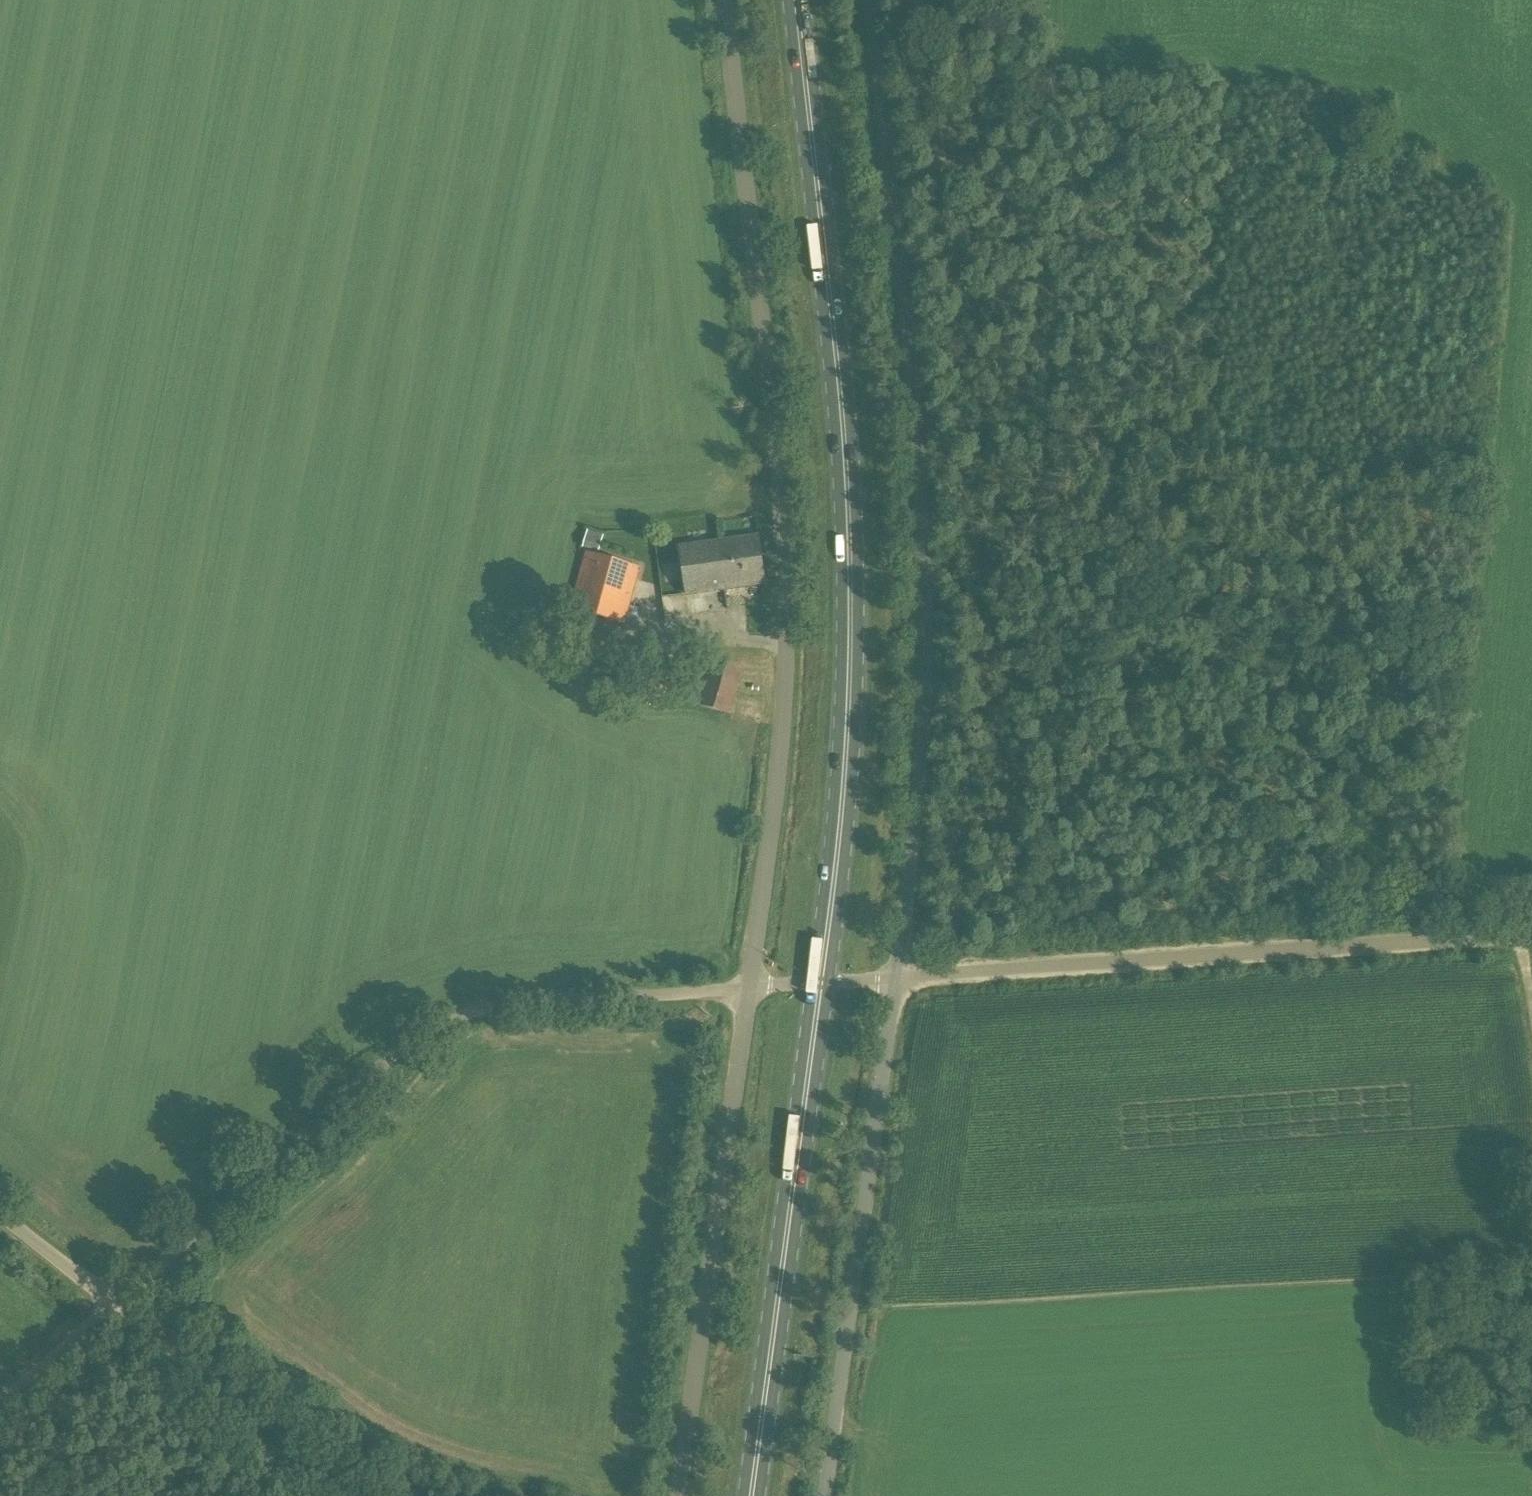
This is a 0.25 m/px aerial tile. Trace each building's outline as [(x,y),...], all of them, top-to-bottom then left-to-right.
[(587,530),(582,547),(599,552),(604,534),(587,530)] [(683,570),(762,560),(758,535),(680,545),(683,570)] [(625,623),(641,567),(587,551),(571,607),(625,623)] [(762,560),(683,570),(686,595),(765,585),(762,560)] [(704,685),(698,705),(729,715),(744,666),(713,656),(704,685)] [(632,675),(638,665),(627,658),(621,669),(632,675)]
